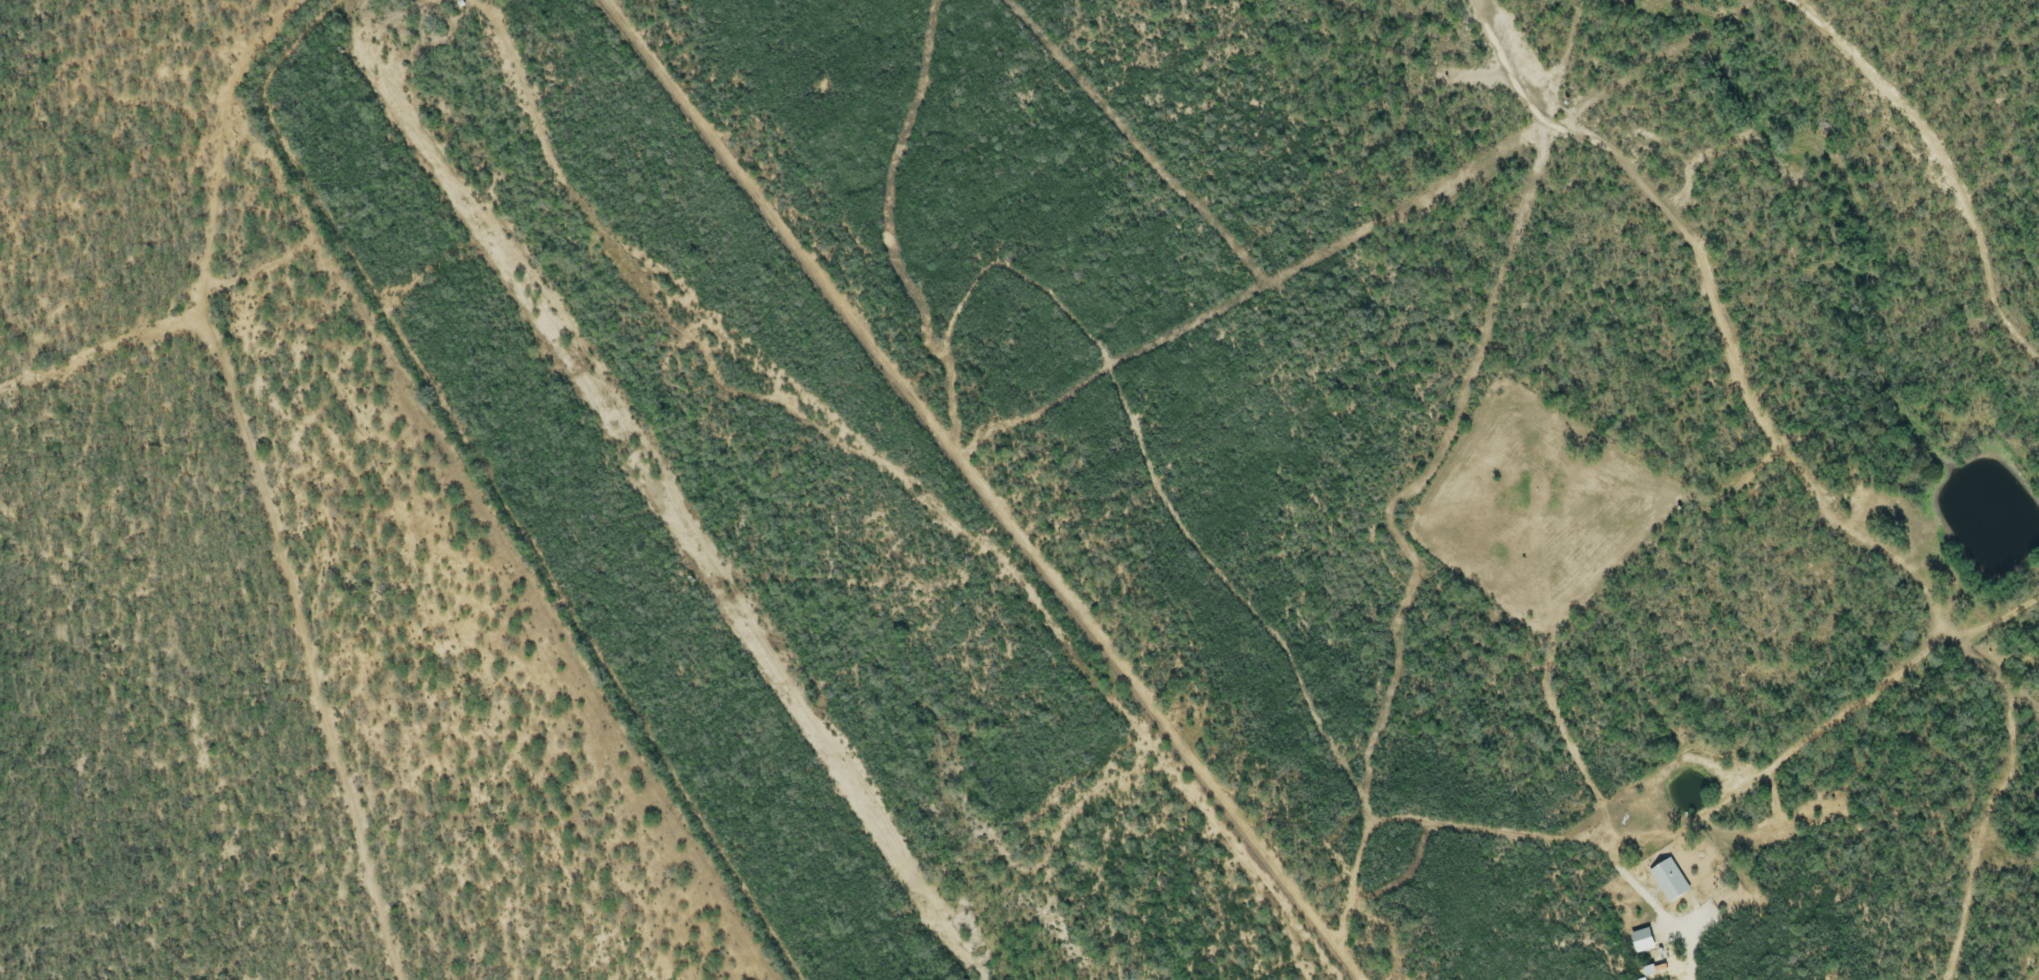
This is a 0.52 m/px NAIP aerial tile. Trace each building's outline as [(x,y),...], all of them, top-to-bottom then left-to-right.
[(1648,873),(1669,905),(1690,891),(1669,859),(1648,873)] [(1629,935),(1634,955),(1653,951),(1648,930),(1629,935)]
